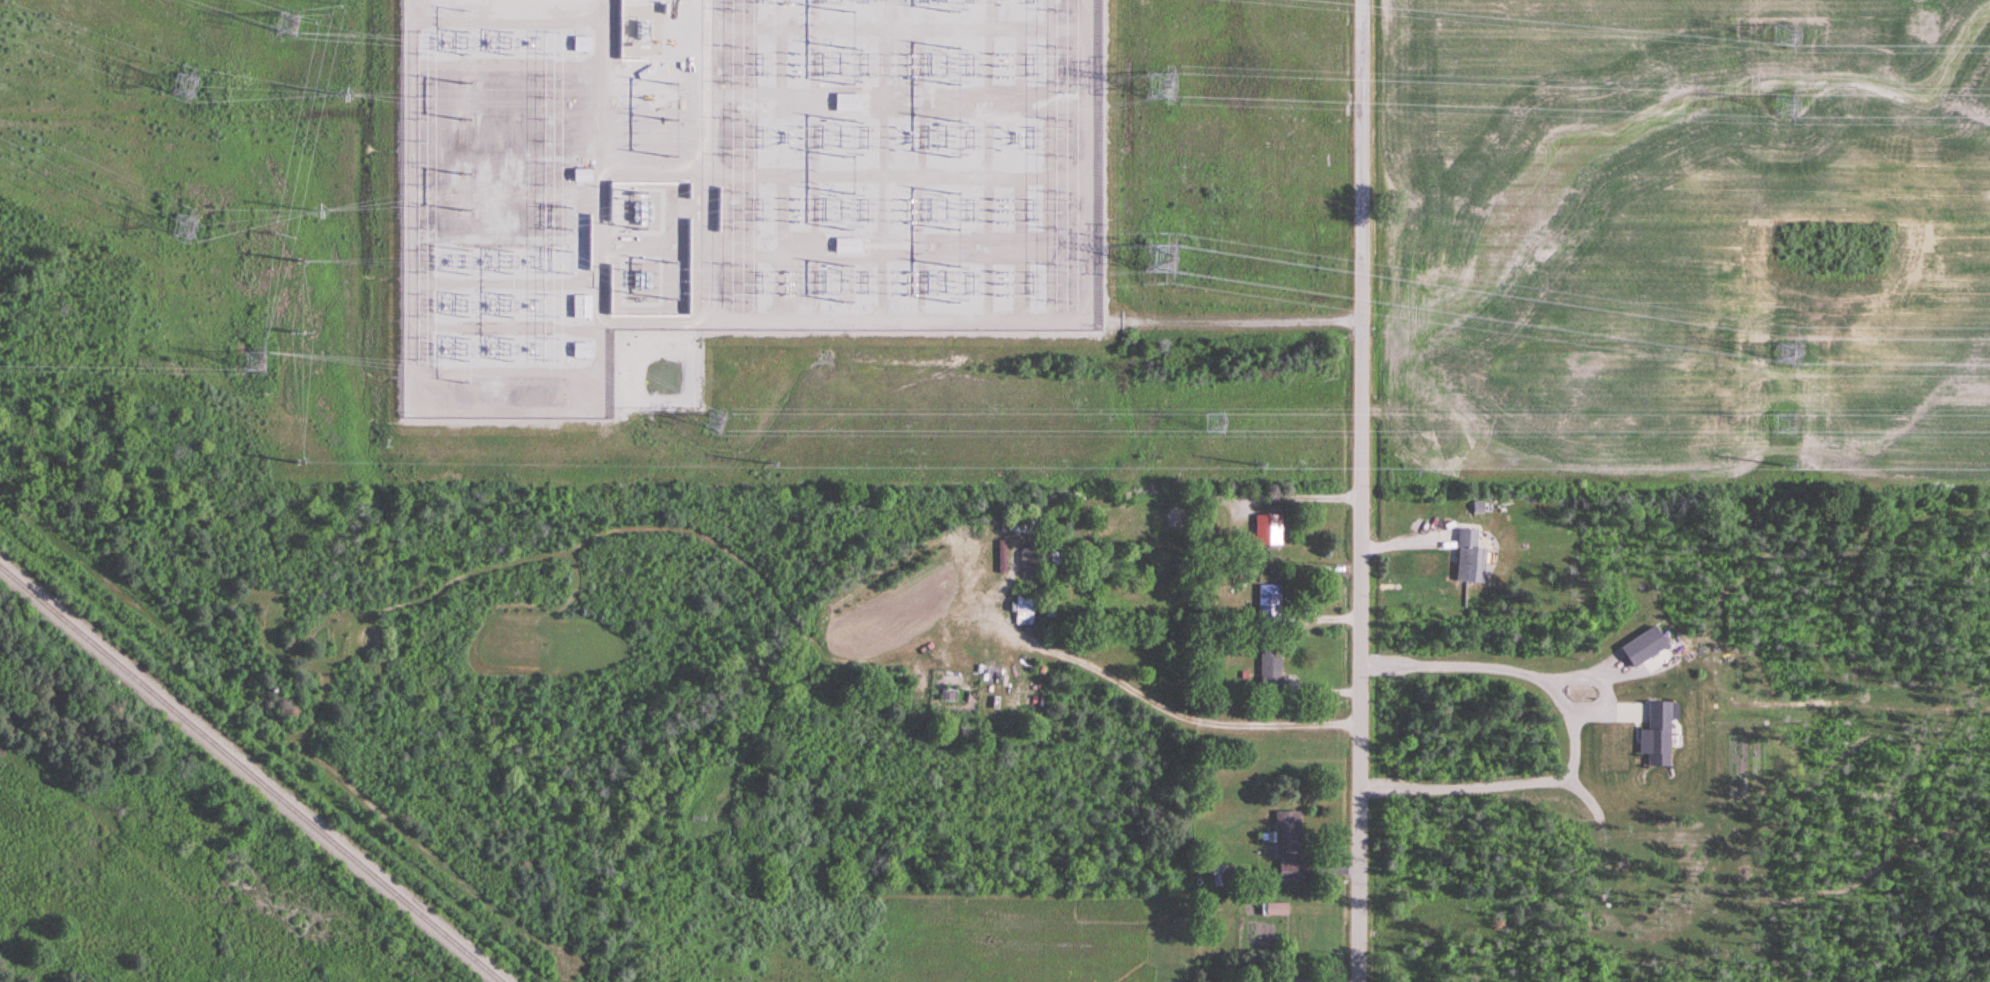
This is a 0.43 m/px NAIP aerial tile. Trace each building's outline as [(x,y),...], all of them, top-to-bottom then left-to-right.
[(650,20),(636,20),(636,45),(650,45),(650,20)] [(572,36),(589,36),(589,51),(572,51),(572,36)] [(835,111),(835,94),(860,94),(860,111),(835,111)] [(572,181),(573,169),(589,169),(589,181),(572,181)] [(835,253),(835,239),(859,239),(859,253),(835,253)] [(571,295),(590,296),(590,317),(571,317),(571,295)] [(572,343),(589,343),(589,358),(572,358),(572,343)] [(1171,527),(1178,526),(1176,512),(1169,513),(1171,527)] [(1281,544),(1281,515),(1256,515),(1256,544),(1281,544)] [(1457,581),(1484,583),(1486,548),(1477,548),(1478,531),(1459,529),(1457,581)] [(1022,572),(1039,572),(1039,554),(1022,554),(1022,572)] [(1055,617),(1055,579),(1045,579),(1045,617),(1055,617)] [(1281,585),(1259,585),(1259,614),(1281,614),(1281,585)] [(1261,647),(1261,689),(1286,689),(1286,674),(1281,674),(1281,647),(1261,647)] [(1302,811),(1278,811),(1278,881),(1303,880),(1302,811)] [(1289,915),(1289,903),(1266,903),(1266,915),(1289,915)]
